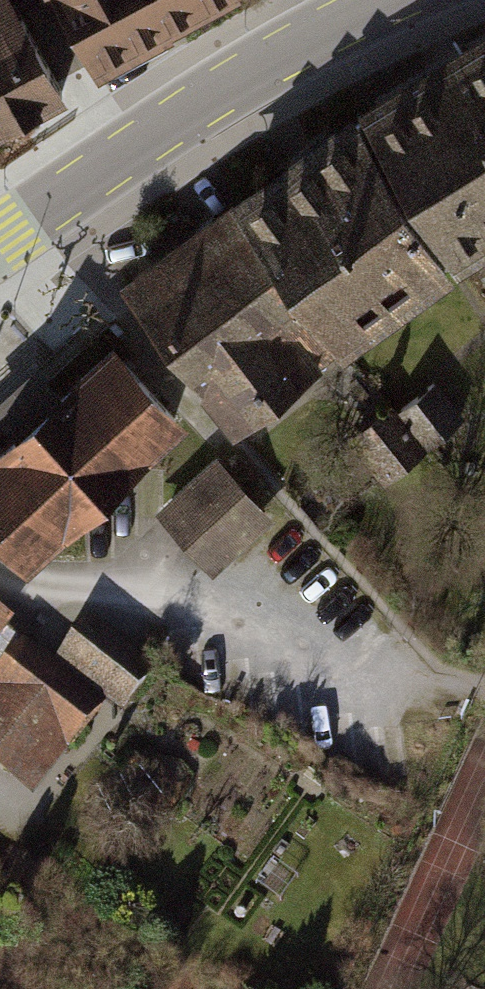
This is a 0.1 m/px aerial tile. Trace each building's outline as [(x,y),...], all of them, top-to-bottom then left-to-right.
[(72,100),(15,0),(0,0),(0,144),(72,100)] [(96,78),(237,0),(53,0),(96,78)] [(458,265),(484,248),(484,22),(356,99),(458,265)] [(356,99),(234,189),(344,349),(458,265),(356,99)] [(337,353),(344,349),(234,189),(119,273),(231,430),(337,353)] [(0,432),(0,524),(28,556),(186,414),(112,332),(0,432)] [(395,404),(347,442),(382,488),(432,449),(473,416),(443,377),(400,411),(395,404)] [(213,453),(155,510),(210,566),(268,509),(213,453)] [(20,637),(6,628),(13,617),(0,607),(0,665),(20,637)] [(20,637),(0,665),(0,764),(33,788),(101,693),(125,710),(157,664),(86,614),(53,661),(20,637)]
